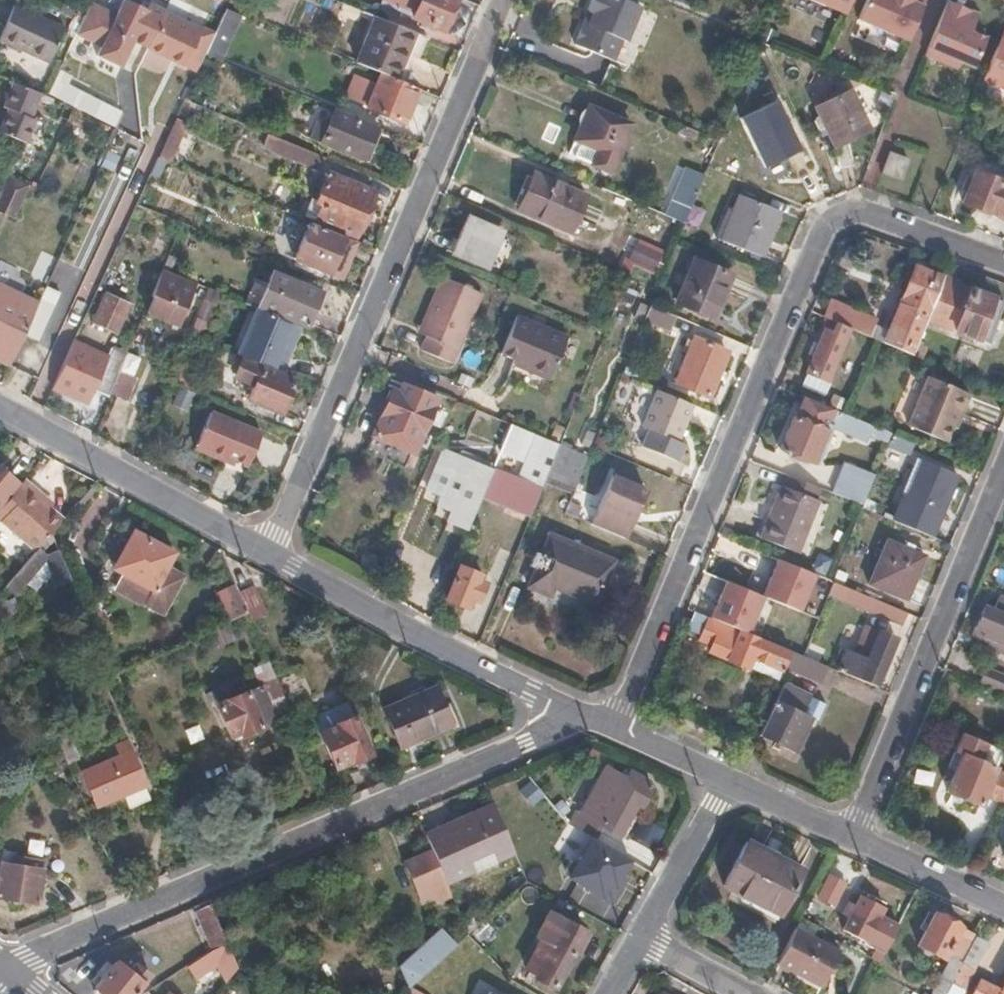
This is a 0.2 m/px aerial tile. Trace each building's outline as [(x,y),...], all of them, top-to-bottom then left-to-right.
[(88,3),(74,35),(99,47),(95,57),(119,68),(131,41),(195,71),(203,54),(213,32),(149,2),(146,10),(124,0),(121,0),(114,15),(88,3)] [(451,0),(403,0),(402,2),(414,7),(410,16),(439,28),(451,0)] [(638,7),(621,0),(588,0),(584,9),(590,13),(585,24),(581,22),(571,44),(610,61),(620,40),(623,41),(638,7)] [(847,0),(809,0),(841,14),(847,0)] [(922,0),(859,0),(851,18),(904,41),(922,0)] [(983,36),(971,31),(972,28),(964,25),(970,12),(944,0),(929,36),(921,54),(954,69),(958,61),(969,66),(983,36)] [(12,8),(0,35),(0,44),(49,65),(63,31),(12,8)] [(219,61),(240,15),(224,8),(213,32),(203,54),(219,61)] [(972,28),(977,15),(970,12),(964,25),(972,28)] [(391,78),(410,31),(372,15),(353,62),(378,73),(391,78)] [(1001,25),(978,79),(1003,90),(1003,26),(1001,25)] [(64,85),(68,77),(57,71),(46,94),(94,117),(100,103),(64,85)] [(400,123),(414,88),(395,80),(391,78),(378,73),(364,107),(366,108),(400,123)] [(28,118),(38,94),(13,82),(2,108),(5,110),(0,121),(0,134),(22,144),(33,120),(28,118)] [(866,129),(847,91),(813,107),(827,139),(838,143),(866,129)] [(795,151),(772,101),(737,118),(760,167),(795,151)] [(614,174),(633,126),(588,106),(573,141),(595,151),(590,165),(614,174)] [(372,128),(332,111),(319,142),(359,158),(372,128)] [(174,117),(156,157),(169,162),(187,122),(174,117)] [(365,161),(378,130),(372,128),(359,158),(365,161)] [(278,152),(283,141),(267,134),(260,151),(276,157),(278,152)] [(682,224),(705,167),(717,140),(704,135),(688,172),(681,169),(662,216),(682,224)] [(323,157),(283,141),(278,152),(318,168),(323,157)] [(590,165),(595,151),(573,141),(567,155),(590,165)] [(884,172),(891,154),(887,152),(880,171),(884,172)] [(898,178),(906,159),(891,154),(884,172),(898,178)] [(145,206),(165,161),(156,157),(136,201),(145,206)] [(971,168),(959,201),(1003,217),(1003,181),(971,168)] [(354,234),(372,191),(325,171),(313,201),(318,203),(312,217),(313,217),(354,234)] [(571,232),(587,193),(536,171),(520,210),(571,232)] [(25,186),(7,177),(0,191),(0,213),(9,218),(25,186)] [(312,217),(318,203),(313,201),(308,198),(301,213),(312,217)] [(760,258),(778,215),(738,198),(720,241),(760,258)] [(485,266),(500,231),(465,216),(450,252),(485,266)] [(340,277),(355,240),(307,220),(292,257),(340,277)] [(661,275),(667,260),(641,249),(635,264),(661,275)] [(711,319),(730,274),(692,260),(673,304),(711,319)] [(925,321),(941,279),(912,267),(900,298),(903,299),(888,338),(871,331),(873,326),(852,317),(854,311),(828,300),(822,316),(873,339),(899,350),(911,355),(916,342),(925,321)] [(304,325),(319,291),(272,271),(256,304),(304,325)] [(1003,302),(958,285),(959,282),(943,275),(941,279),(925,321),(987,344),(1003,302)] [(459,340),(479,294),(440,276),(426,307),(431,310),(421,335),(423,336),(417,350),(448,363),(459,340)] [(176,324),(190,292),(157,278),(149,298),(151,299),(145,312),(171,323),(171,322),(176,324)] [(206,293),(208,287),(201,285),(199,290),(206,293)] [(0,286),(0,309),(26,321),(33,308),(35,302),(0,286)] [(91,320),(104,294),(96,290),(83,317),(91,320)] [(113,330),(125,304),(104,294),(91,320),(113,330)] [(288,337),(294,323),(255,307),(236,353),(239,355),(278,372),(292,338),(288,337)] [(421,335),(431,310),(426,307),(414,332),(421,335)] [(34,339),(46,314),(33,308),(26,321),(21,333),(34,339)] [(26,321),(0,309),(0,361),(7,364),(10,355),(21,333),(26,321)] [(546,383),(564,340),(514,318),(498,355),(513,362),(525,367),(523,372),(546,383)] [(292,338),(298,325),(294,323),(288,337),(292,338)] [(83,346),(88,334),(78,329),(72,343),(83,347),(83,346)] [(826,380),(844,339),(823,330),(806,371),(826,380)] [(708,394),(725,356),(723,349),(692,337),(673,382),(698,393),(706,396),(708,394)] [(919,359),(925,346),(916,342),(911,355),(919,359)] [(83,347),(72,343),(68,351),(100,364),(104,355),(83,346),(83,347)] [(116,378),(119,369),(125,356),(107,348),(104,355),(100,364),(96,372),(65,358),(54,380),(85,394),(89,388),(107,396),(108,395),(116,378)] [(100,364),(68,351),(65,358),(96,372),(100,364)] [(523,372),(525,367),(513,362),(511,368),(519,371),(523,372)] [(280,412),(293,383),(250,364),(244,380),(252,384),(246,398),(280,412)] [(127,403),(137,378),(119,369),(116,378),(108,395),(127,403)] [(958,416),(968,393),(929,376),(923,389),(907,426),(910,427),(944,442),(952,423),(955,415),(958,416)] [(440,414),(430,409),(434,399),(400,384),(392,401),(387,399),(372,434),(412,451),(425,420),(435,425),(440,414)] [(676,442),(692,405),(656,390),(640,427),(676,442)] [(821,435),(823,431),(831,409),(803,397),(794,418),(791,417),(778,448),(810,462),(815,451),(820,453),(826,438),(821,435)] [(244,461),(257,431),(206,408),(191,445),(221,458),(223,453),(244,461)] [(842,414),(838,413),(832,429),(864,443),(867,437),(886,446),(891,435),(842,414)] [(553,456),(557,446),(509,424),(492,466),(522,478),(541,486),(553,456)] [(412,451),(372,434),(366,449),(406,466),(412,451)] [(907,454),(911,444),(891,435),(886,446),(907,454)] [(482,490),(492,466),(454,450),(451,457),(438,452),(422,488),(440,496),(436,504),(450,511),(447,520),(466,529),(474,510),(482,490)] [(577,478),(581,468),(553,456),(541,486),(569,498),(570,495),(577,478)] [(938,512),(954,476),(922,462),(907,498),(896,523),(928,537),(938,512)] [(531,510),(541,486),(522,478),(492,466),(482,490),(531,510)] [(873,479),(843,467),(831,496),(860,509),(873,479)] [(15,481),(0,469),(0,499),(15,481)] [(630,478),(615,472),(613,478),(627,484),(630,478)] [(622,539),(643,490),(627,484),(613,478),(609,476),(597,504),(612,510),(603,531),(622,539)] [(581,500),(589,484),(577,478),(570,495),(581,500)] [(795,554),(817,503),(814,502),(818,490),(788,478),(783,489),(779,487),(757,539),(795,554)] [(60,520),(61,519),(47,508),(37,500),(40,496),(21,479),(0,505),(0,523),(20,539),(34,550),(36,548),(49,532),(60,520)] [(50,504),(40,496),(37,500),(47,508),(50,504)] [(172,551),(124,525),(113,543),(121,548),(111,566),(113,567),(121,572),(150,588),(153,587),(161,572),(164,565),(172,551)] [(531,588),(553,535),(548,533),(526,586),(531,588)] [(594,604),(613,561),(553,535),(531,588),(546,594),(550,586),(594,604)] [(905,598),(923,555),(888,540),(870,583),(905,598)] [(70,582),(56,549),(46,555),(36,548),(34,550),(13,574),(20,580),(25,584),(33,574),(42,582),(52,576),(58,588),(70,582)] [(503,579),(513,554),(500,548),(490,573),(503,579)] [(800,613),(815,575),(775,559),(760,597),(800,613)] [(161,614),(183,575),(164,565),(161,572),(153,587),(150,588),(141,603),(161,614)] [(475,600),(482,583),(475,580),(477,575),(458,566),(445,599),(463,608),(468,597),(475,600)] [(270,577),(255,569),(252,575),(267,583),(270,577)] [(150,588),(121,572),(113,587),(141,603),(150,588)] [(20,580),(13,574),(11,577),(0,590),(6,596),(20,580)] [(707,617),(744,633),(760,596),(722,580),(707,617)] [(247,612),(238,591),(234,583),(214,592),(226,621),(247,612)] [(906,613),(834,583),(830,593),(863,607),(862,608),(901,625),(906,613)] [(264,611),(253,585),(238,591),(247,612),(249,618),(264,611)] [(1001,596),(995,610),(986,606),(971,637),(984,642),(983,645),(1003,654),(1003,597),(1001,596)] [(14,599),(0,605),(0,608),(7,625),(22,618),(14,599)] [(699,635),(707,617),(695,613),(688,630),(699,635)] [(744,633),(707,617),(699,635),(697,639),(710,645),(708,651),(749,668),(752,659),(780,670),(782,666),(788,651),(764,641),(744,633)] [(875,685),(897,635),(875,625),(861,658),(845,651),(837,669),(875,685)] [(802,657),(788,651),(782,666),(818,681),(824,666),(802,657)] [(274,676),(267,661),(259,664),(266,679),(274,676)] [(1003,690),(1003,675),(983,667),(978,681),(1003,691),(1003,690)] [(279,688),(274,676),(266,679),(258,683),(264,696),(279,688)] [(808,722),(818,698),(781,682),(759,733),(788,746),(793,735),(801,738),(808,722)] [(290,712),(283,697),(279,688),(264,696),(258,683),(226,697),(223,692),(212,697),(225,725),(229,734),(239,729),(241,733),(290,712)] [(449,725),(433,688),(382,710),(399,746),(449,725)] [(368,752),(345,698),(313,712),(335,763),(349,757),(351,760),(353,759),(360,756),(368,752)] [(827,702),(818,698),(808,722),(817,726),(827,702)] [(1001,750),(961,734),(953,752),(961,755),(946,790),(978,805),(984,790),(1003,799),(1003,771),(994,766),(1001,750)] [(145,783),(126,739),(114,744),(118,755),(80,771),(94,804),(145,783)] [(363,763),(360,756),(353,759),(356,766),(363,763)] [(640,806),(650,788),(598,761),(587,783),(594,786),(580,812),(573,808),(565,824),(586,835),(593,821),(617,834),(634,802),(640,806)] [(544,795),(531,778),(519,788),(532,805),(544,795)] [(431,852),(446,889),(515,857),(494,801),(422,833),(431,852)] [(623,837),(640,806),(634,802),(617,834),(623,837)] [(636,862),(591,837),(568,878),(613,903),(636,862)] [(776,917),(801,873),(745,843),(721,888),(776,917)] [(446,889),(431,852),(402,863),(419,901),(446,889)] [(43,868),(29,866),(29,862),(16,859),(15,864),(0,862),(0,895),(39,900),(43,868)] [(547,892),(555,877),(533,865),(525,880),(547,892)] [(883,952),(898,923),(885,917),(889,909),(860,894),(841,929),(883,952)] [(225,940),(213,913),(199,918),(210,948),(225,940)] [(958,959),(972,932),(936,913),(919,945),(944,959),(947,953),(958,959)] [(574,957),(584,940),(542,917),(528,944),(537,949),(522,972),(533,977),(531,981),(550,992),(570,955),(574,957)] [(963,988),(996,924),(983,918),(976,930),(957,968),(950,982),(963,988)] [(406,987),(465,933),(461,924),(446,938),(437,928),(398,966),(406,987)] [(819,987),(837,951),(794,929),(775,964),(819,987)] [(235,964),(225,940),(210,948),(222,971),(235,964)] [(146,971),(132,961),(126,968),(113,957),(108,963),(100,974),(92,984),(95,986),(94,989),(94,992),(96,993),(128,993),(146,971)] [(100,974),(108,963),(102,958),(93,968),(100,974)] [(957,968),(946,962),(929,993),(944,993),(950,982),(957,968)] [(1000,992),(978,981),(972,993),(1003,993),(1003,985),(1000,992)]
